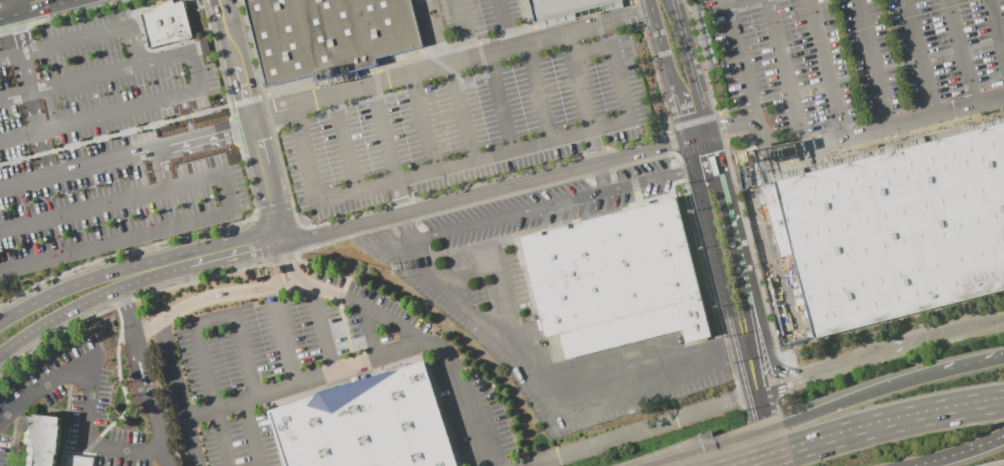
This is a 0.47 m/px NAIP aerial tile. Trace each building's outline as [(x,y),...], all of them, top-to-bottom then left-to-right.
[(141,14),(152,11),(152,10),(157,8),(173,0),(174,4),(183,2),(192,37),(149,48),(141,14)] [(266,87),(313,75),(315,80),(377,64),(376,59),(423,47),(411,0),(244,0),(266,87)] [(535,22),(622,0),(530,0),(535,22)] [(193,42),(206,38),(210,52),(200,55),(197,56),(193,42)] [(9,116),(2,86),(0,86),(0,118),(9,116)] [(816,337),(1003,289),(1003,123),(776,182),(816,337)] [(519,237),(545,338),(560,335),(566,358),(683,329),(686,342),(711,336),(676,198),(519,237)] [(285,465),(457,465),(423,360),(267,410),(285,465)] [(25,422),(23,422),(20,450),(21,450),(20,465),(56,465),(57,454),(59,454),(62,426),(60,426),(61,417),(36,414),(35,417),(26,416),(25,422)] [(94,457),(93,465),(60,465),(62,454),(94,457)]
